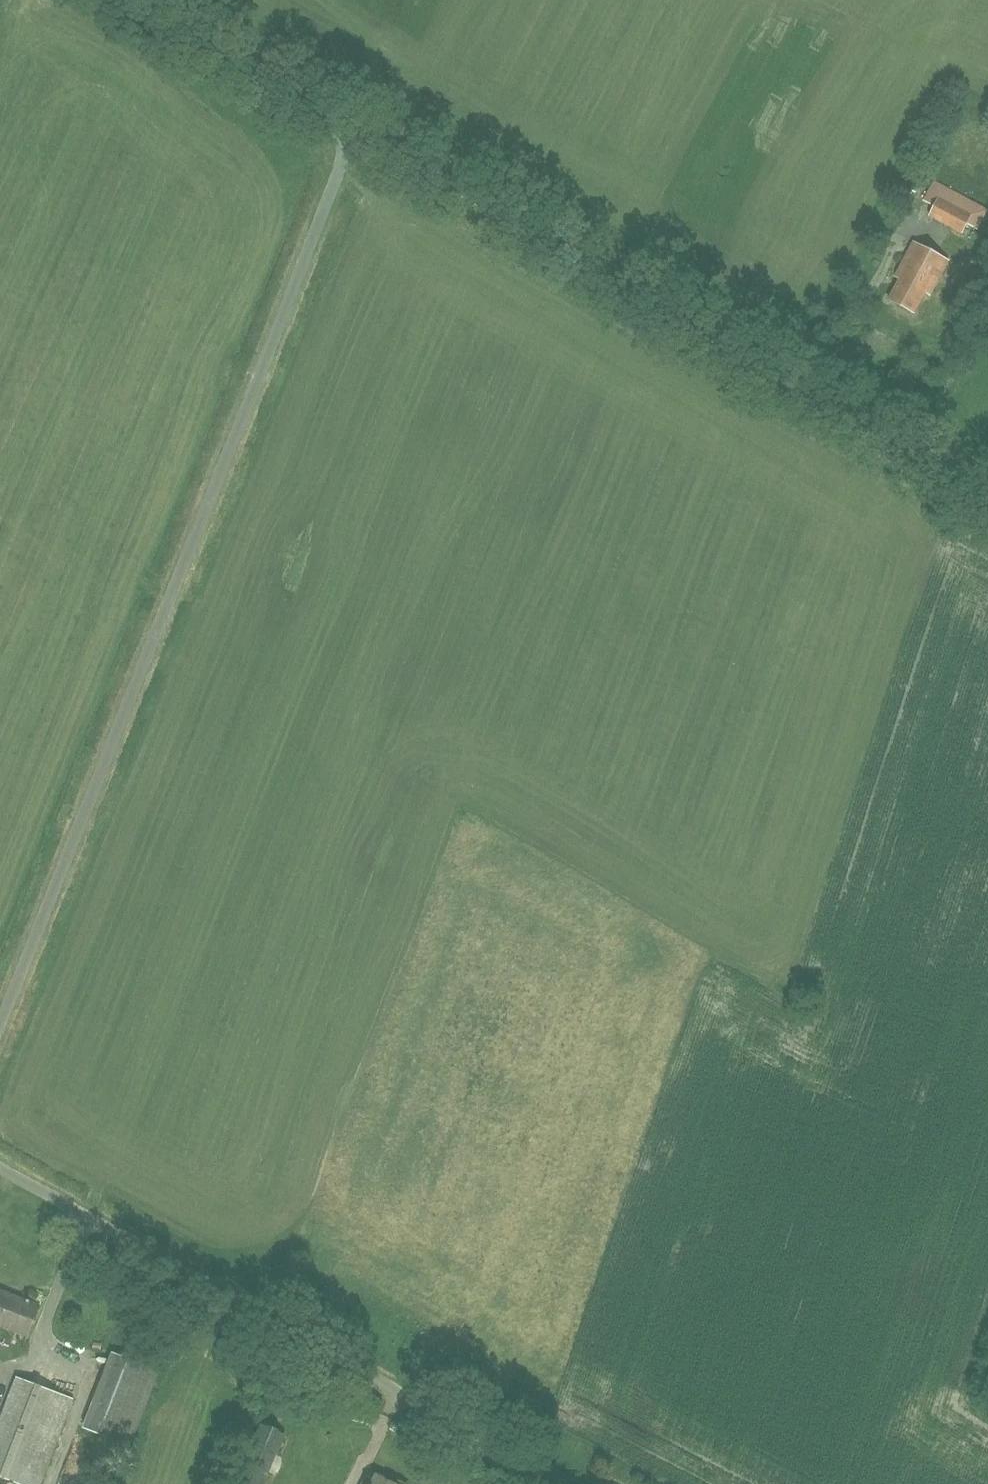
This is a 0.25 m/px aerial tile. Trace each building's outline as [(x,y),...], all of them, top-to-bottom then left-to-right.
[(366,89),(360,86),(357,90),(364,94),(366,89)] [(933,206),(928,216),(963,234),(968,224),(977,229),(987,210),(933,181),(923,200),(933,206)] [(930,295),(948,261),(912,242),(894,276),(899,279),(888,299),(914,313),(925,293),(930,295)] [(39,1307),(0,1292),(0,1326),(28,1336),(39,1307)] [(118,1414),(146,1423),(164,1369),(115,1352),(90,1425),(112,1432),(118,1414)]
